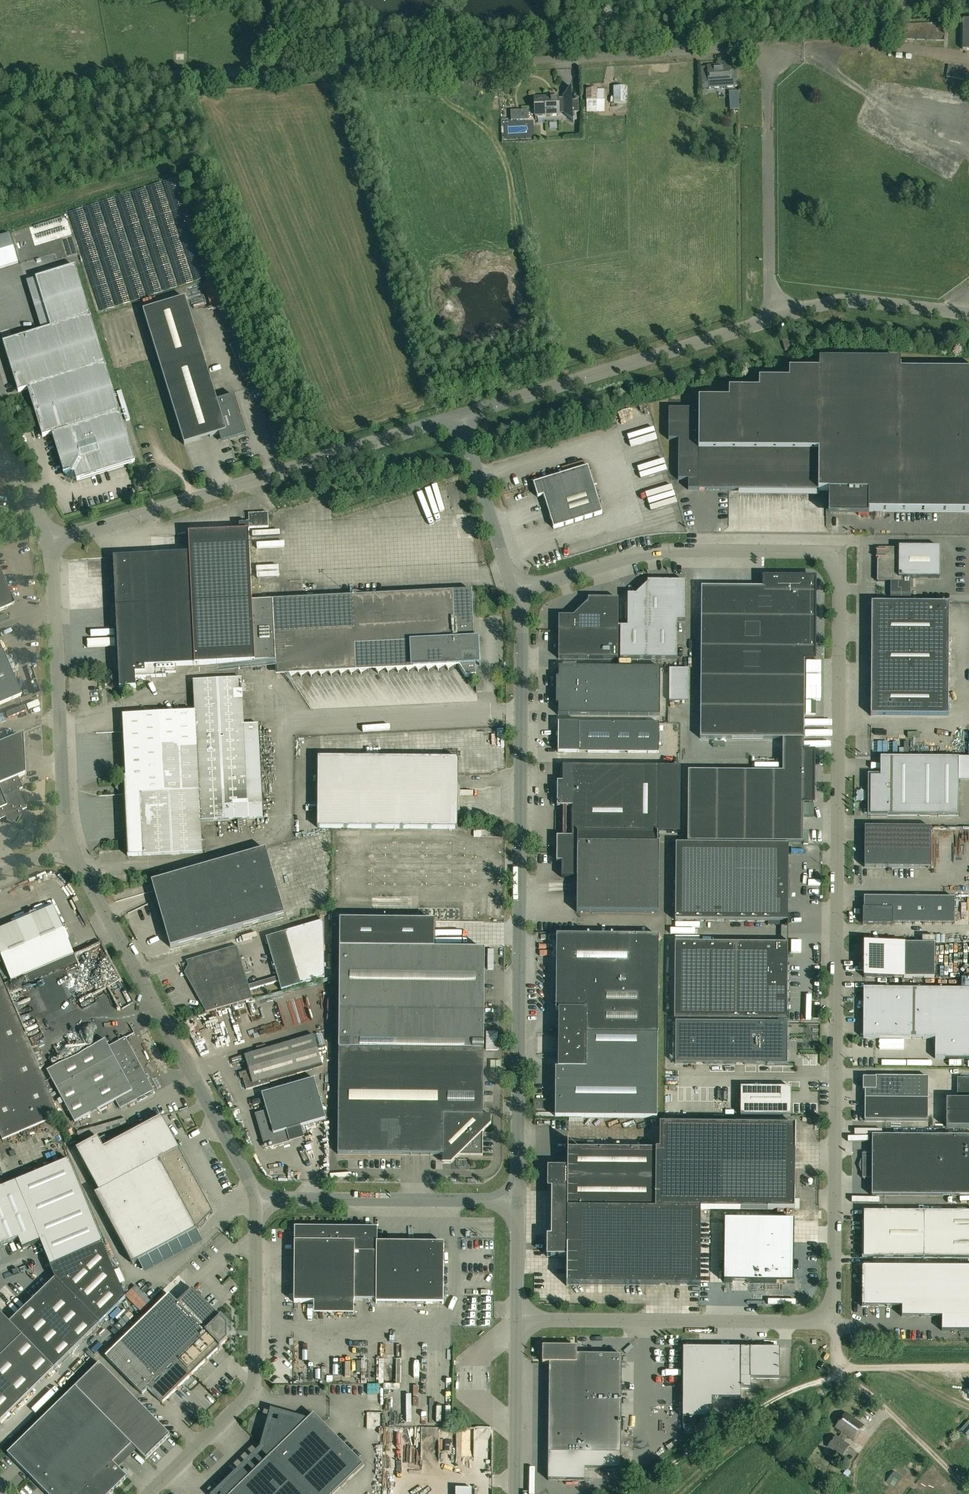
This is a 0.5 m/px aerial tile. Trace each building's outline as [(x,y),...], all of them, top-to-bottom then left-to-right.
[(898,38),(944,40),(945,22),(898,24),(898,38)] [(709,82),(715,81),(731,80),(730,64),(725,65),(725,62),(721,62),(721,65),(708,66),(709,82)] [(946,77),(964,80),(966,68),(948,65),(946,77)] [(614,103),(627,103),(627,87),(614,86),(614,103)] [(573,112),(579,112),(578,104),(572,104),(571,87),(563,96),(563,101),(558,101),(558,96),(550,97),(547,94),(545,97),(535,98),(536,114),(545,113),(545,114),(559,114),(559,111),(564,111),(564,114),(573,122),(573,112)] [(587,90),(587,108),(599,108),(599,101),(596,101),(596,90),(587,90)] [(728,91),(729,101),(738,101),(737,91),(729,91),(728,91)] [(520,111),(511,111),(512,120),(520,120),(520,111)] [(9,234),(0,236),(0,268),(18,263),(9,234)] [(50,327),(3,341),(2,342),(17,391),(18,391),(27,388),(42,436),(51,434),(63,473),(62,474),(63,474),(64,474),(65,476),(73,480),(76,480),(76,481),(77,481),(77,480),(96,474),(117,468),(133,462),(134,462),(74,266),(35,278),(50,327)] [(216,401),(184,298),(142,311),(183,445),(220,434),(222,442),(248,434),(236,395),(216,401)] [(783,340),(786,351),(793,349),(790,338),(783,340)] [(688,479),(688,489),(828,491),(828,515),(858,515),(868,515),(868,511),(968,512),(968,371),(900,370),(900,360),(819,359),(819,369),(789,369),(789,379),(759,379),(759,389),(729,389),(729,399),(699,399),(699,409),(669,408),(668,439),(678,439),(678,479),(688,479)] [(627,420),(637,419),(636,407),(626,408),(627,420)] [(602,513),(588,467),(533,483),(538,497),(544,496),(554,528),(602,513)] [(510,483),(522,479),(521,474),(509,478),(510,483)] [(135,681),(165,679),(165,676),(176,675),(175,668),(254,665),(254,661),(275,660),(276,670),(456,661),(465,676),(476,676),(472,590),(251,601),(248,531),(249,531),(248,528),(268,527),(267,512),(248,513),(248,521),(244,521),(244,524),(238,524),(239,531),(188,533),(189,553),(113,557),(118,673),(116,673),(111,679),(118,688),(119,688),(119,691),(136,690),(135,681)] [(878,548),(878,550),(876,550),(876,551),(877,551),(877,557),(876,557),(876,558),(878,558),(878,559),(877,559),(877,581),(902,581),(902,577),(939,578),(939,547),(898,546),(898,548),(878,548)] [(8,600),(11,599),(0,574),(0,612),(7,609),(6,606),(8,600)] [(813,752),(803,752),(804,659),(814,659),(815,578),(764,578),(764,587),(701,587),(700,757),(813,758),(813,752)] [(618,626),(618,659),(645,659),(675,659),(675,646),(675,633),(675,620),(684,620),(685,581),(665,581),(646,581),(646,583),(635,594),(627,594),(627,626),(618,626)] [(588,598),(588,602),(573,616),(558,616),(558,658),(618,659),(618,626),(618,599),(588,598)] [(946,651),(948,604),(871,601),(870,630),(883,630),(883,642),(888,642),(888,648),(898,648),(898,649),(946,651)] [(20,697),(0,648),(0,705),(20,697)] [(558,704),(557,714),(659,715),(660,667),(558,666),(558,677),(556,677),(555,704),(558,704)] [(669,669),(669,701),(688,701),(688,669),(669,669)] [(127,856),(202,853),(200,821),(248,819),(241,679),(193,681),(195,712),(123,716),(126,778),(123,778),(123,782),(122,782),(116,789),(122,794),(124,793),(127,856)] [(659,753),(659,723),(559,722),(558,752),(659,753)] [(6,817),(7,819),(16,824),(23,812),(22,810),(27,808),(19,790),(23,788),(18,776),(25,774),(23,733),(0,742),(0,820),(6,817)] [(882,753),(865,753),(865,810),(961,810),(961,744),(882,744),(882,753)] [(317,757),(317,828),(457,829),(457,759),(317,757)] [(813,803),(813,758),(700,757),(699,842),(803,842),(803,802),(813,803)] [(576,912),(658,912),(659,832),(678,833),(679,767),(562,766),(562,781),(557,781),(557,806),(562,806),(562,837),(557,837),(557,861),(563,861),(562,877),(577,877),(576,912)] [(864,827),(864,866),(930,867),(931,827),(864,827)] [(675,920),(788,921),(788,844),(676,843),(675,920)] [(151,882),(170,947),(284,915),(265,849),(151,882)] [(863,909),(862,925),(893,925),(893,924),(954,924),(954,898),(864,897),(863,909)] [(74,955),(62,928),(64,927),(54,905),(19,920),(19,922),(0,930),(0,954),(12,982),(74,955)] [(300,985),(285,932),(266,938),(277,977),(248,985),(237,946),(186,961),(190,960),(191,965),(188,972),(195,976),(191,983),(201,988),(199,993),(206,996),(202,1003),(209,1007),(210,1010),(205,1012),(205,1013),(252,999),(250,990),(278,982),(281,991),(300,985)] [(657,1027),(658,936),(556,935),(556,1010),(558,1010),(558,1026),(657,1027)] [(787,943),(675,943),(675,1019),(787,1020),(787,943)] [(863,977),(934,977),(934,943),(863,943),(863,977)] [(483,1050),(484,950),(339,949),(338,1049),(483,1050)] [(0,978),(0,1135),(2,1140),(59,1117),(0,978)] [(107,1018),(112,1032),(130,1025),(113,984),(87,995),(90,1004),(74,1011),(72,1007),(65,1010),(67,1013),(56,1017),(58,1020),(69,1016),(70,1019),(91,1011),(93,1015),(97,1014),(100,1021),(107,1018)] [(935,1038),(935,1058),(968,1058),(968,988),(863,988),(863,1038),(935,1038)] [(675,1064),(787,1064),(787,1023),(675,1022),(675,1064)] [(558,1026),(558,1068),(555,1068),(555,1117),(657,1117),(657,1027),(558,1026)] [(322,1042),(329,1039),(325,1027),(318,1030),(322,1042)] [(241,1073),(246,1090),(270,1083),(268,1080),(322,1064),(313,1035),(244,1055),(249,1070),(241,1073)] [(47,1070),(74,1122),(115,1100),(120,1109),(154,1090),(125,1037),(108,1046),(105,1040),(47,1070)] [(483,1050),(338,1049),(338,1154),(483,1155),(483,1131),(491,1123),(491,1115),(483,1115),(483,1050)] [(928,1077),(875,1076),(875,1077),(863,1077),(863,1090),(865,1090),(865,1098),(928,1099),(928,1077)] [(957,1078),(957,1099),(968,1099),(968,1078),(957,1078)] [(326,1119),(314,1079),(261,1094),(273,1135),(326,1119)] [(790,1115),(790,1087),(741,1087),(740,1115),(790,1115)] [(928,1099),(865,1098),(864,1122),(928,1122),(928,1099)] [(213,1213),(161,1117),(103,1148),(98,1138),(72,1152),(132,1264),(196,1230),(213,1213)] [(567,1188),(567,1207),(794,1209),(795,1125),(660,1123),(660,1148),(567,1148),(567,1167),(547,1167),(547,1188),(567,1188)] [(94,1127),(77,1132),(79,1138),(96,1133),(94,1127)] [(864,1151),(863,1153),(862,1153),(862,1156),(861,1159),(862,1160),(862,1170),(861,1171),(862,1175),(862,1177),(863,1177),(864,1179),(868,1177),(872,1177),(872,1195),(968,1195),(968,1135),(872,1135),(872,1153),(868,1153),(864,1151)] [(41,1242),(51,1266),(101,1244),(103,1243),(70,1160),(16,1182),(41,1242)] [(0,1188),(0,1247),(19,1239),(23,1249),(41,1242),(16,1182),(0,1188)] [(867,1259),(873,1259),(873,1257),(968,1258),(968,1212),(864,1211),(864,1221),(862,1221),(862,1254),(864,1254),(867,1257),(867,1259)] [(795,1220),(725,1219),(724,1281),(794,1282),(795,1220)] [(355,1230),(355,1227),(295,1227),(294,1302),(354,1303),(354,1300),(376,1300),(376,1303),(443,1304),(444,1243),(377,1242),(377,1238),(375,1238),(375,1230),(355,1230)] [(49,1266),(55,1278),(10,1322),(0,1312),(0,1313),(22,1335),(54,1368),(125,1298),(101,1244),(51,1266),(49,1266)] [(942,1330),(968,1330),(968,1266),(864,1265),(863,1266),(862,1268),(862,1306),(902,1306),(902,1316),(942,1316),(942,1330)] [(148,1388),(162,1403),(227,1340),(227,1325),(192,1288),(177,1303),(169,1295),(106,1357),(142,1394),(148,1388)] [(22,1335),(0,1313),(0,1357),(22,1335)] [(54,1368),(22,1335),(0,1357),(0,1420),(54,1368)] [(621,1441),(622,1354),(577,1354),(577,1346),(542,1346),(542,1362),(549,1362),(548,1452),(585,1453),(585,1441),(621,1441)] [(741,1388),(750,1388),(751,1378),(779,1378),(779,1347),(683,1347),(683,1417),(712,1417),(712,1397),(741,1398),(741,1388)] [(7,1453),(47,1493),(109,1493),(127,1477),(113,1463),(131,1444),(75,1387),(7,1453)] [(378,1402),(378,1393),(369,1393),(369,1402),(378,1402)] [(842,1456),(849,1446),(843,1441),(847,1436),(853,1440),(863,1426),(846,1413),(835,1427),(842,1432),(838,1438),(835,1435),(828,1446),(842,1456)] [(307,1493),(333,1493),(362,1465),(313,1414),(305,1422),(280,1415),(280,1416),(283,1417),(281,1424),(271,1421),(263,1448),(307,1493)] [(423,1451),(423,1444),(417,1444),(416,1432),(408,1432),(409,1452),(423,1451)] [(263,1448),(263,1450),(270,1457),(247,1478),(240,1471),(219,1492),(221,1493),(307,1493),(263,1448)]
